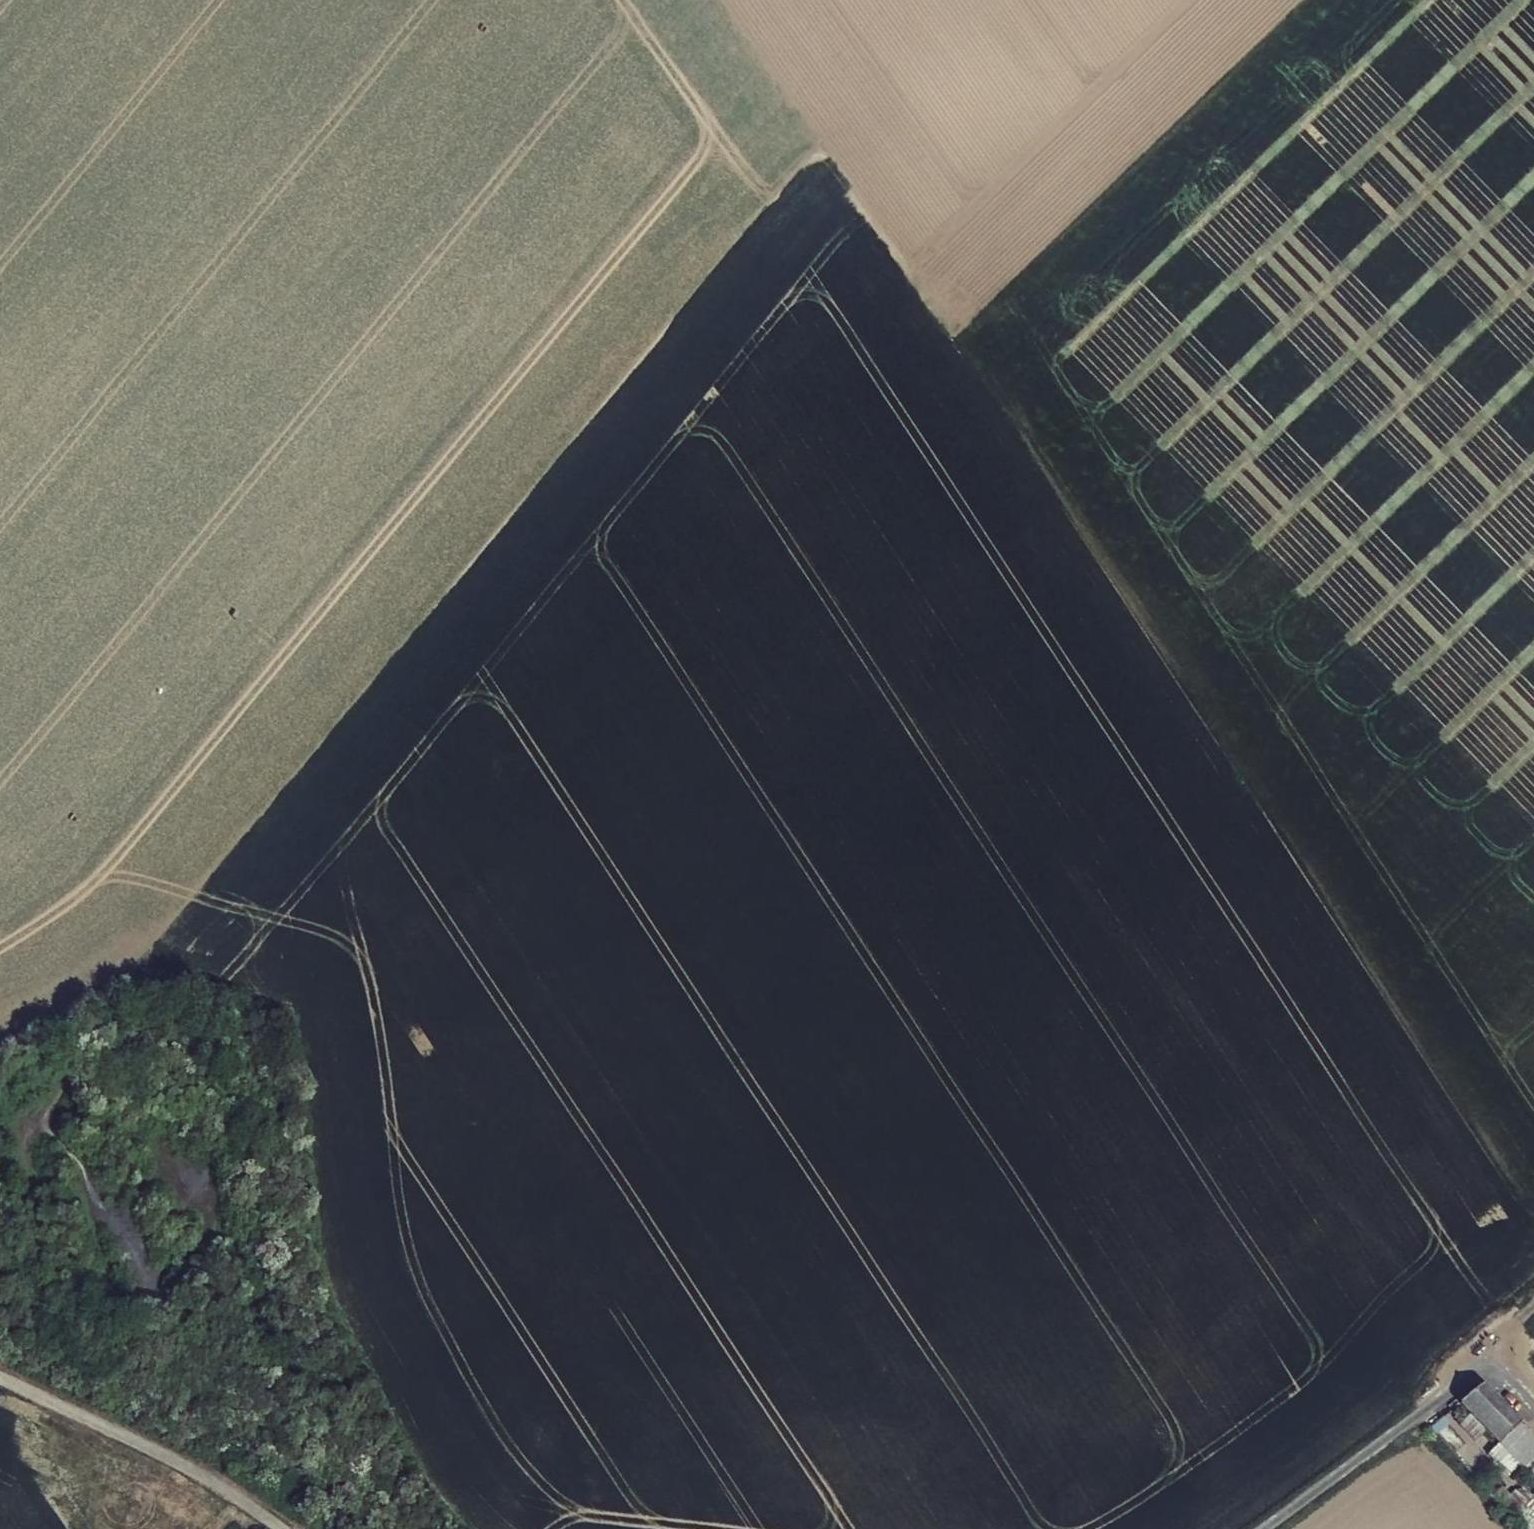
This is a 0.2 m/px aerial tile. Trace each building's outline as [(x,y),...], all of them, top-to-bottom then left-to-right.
[(1502,1444),(1516,1430),(1481,1394),(1459,1409),(1497,1449),(1502,1444)] [(1533,1461),(1533,1450),(1524,1440),(1516,1430),(1502,1444),(1519,1463),(1513,1468),(1520,1474),(1533,1461)]
